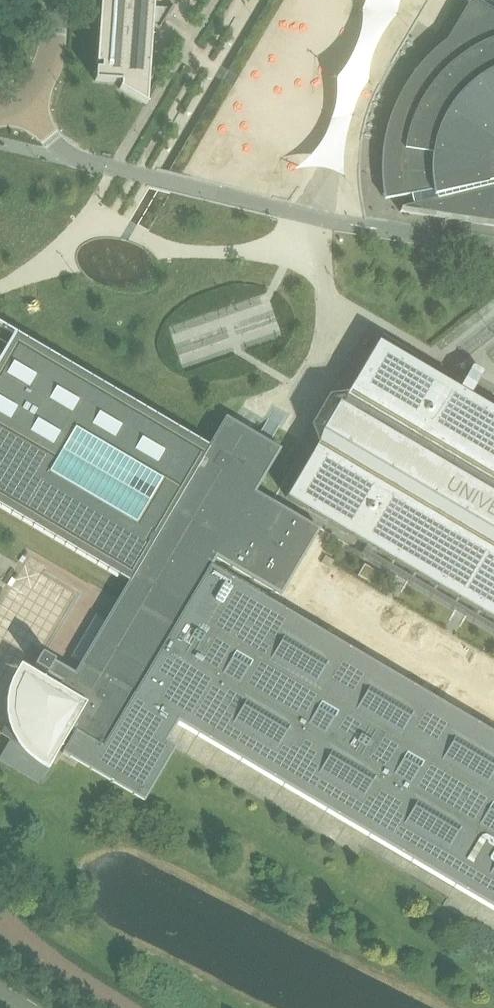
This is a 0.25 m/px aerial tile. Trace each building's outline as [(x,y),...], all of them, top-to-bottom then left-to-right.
[(174,4),(173,3),(170,7),(153,6),(153,3),(154,0),(100,0),(96,63),(101,64),(101,69),(95,69),(95,81),(121,82),(120,87),(119,88),(146,104),(147,104),(151,35),(152,21),(161,22),(160,25),(161,26),(174,4)] [(478,5),(476,4),(451,46),(444,51),(438,57),(431,63),(426,69),(420,76),(415,83),(411,90),(406,97),(404,102),(400,110),(397,118),(395,126),(393,134),(391,141),(391,143),(390,151),(389,160),(389,168),(389,177),(390,182),(390,185),(391,190),(392,197),(399,196),(409,195),(411,204),(406,206),(401,207),(400,211),(493,226),(493,15),(478,5)] [(129,581),(124,590),(106,620),(81,663),(75,673),(54,660),(46,655),(42,653),(34,666),(61,681),(58,686),(21,663),(11,680),(8,690),(6,701),(6,712),(7,721),(8,723),(11,733),(17,743),(24,751),(32,758),(47,768),(48,768),(70,731),(74,734),(68,744),(69,744),(140,786),(166,741),(177,722),(493,908),(493,732),(212,566),(217,557),(280,595),(290,579),(320,528),(255,490),(250,488),(271,453),(269,451),(265,449),(254,443),(250,440),(227,426),(212,451),(208,448),(209,447),(208,447),(207,446),(207,445),(17,333),(16,334),(15,333),(15,334),(14,333),(0,356),(0,505),(129,581)] [(284,497),(322,519),(349,535),(424,579),(493,620),(493,410),(466,394),(472,385),(479,372),(479,371),(471,367),(463,380),(458,389),(375,341),(363,361),(343,396),(328,399),(311,427),(317,441),(314,446),(284,497)] [(365,564),(358,575),(375,585),(382,574),(365,564)]
